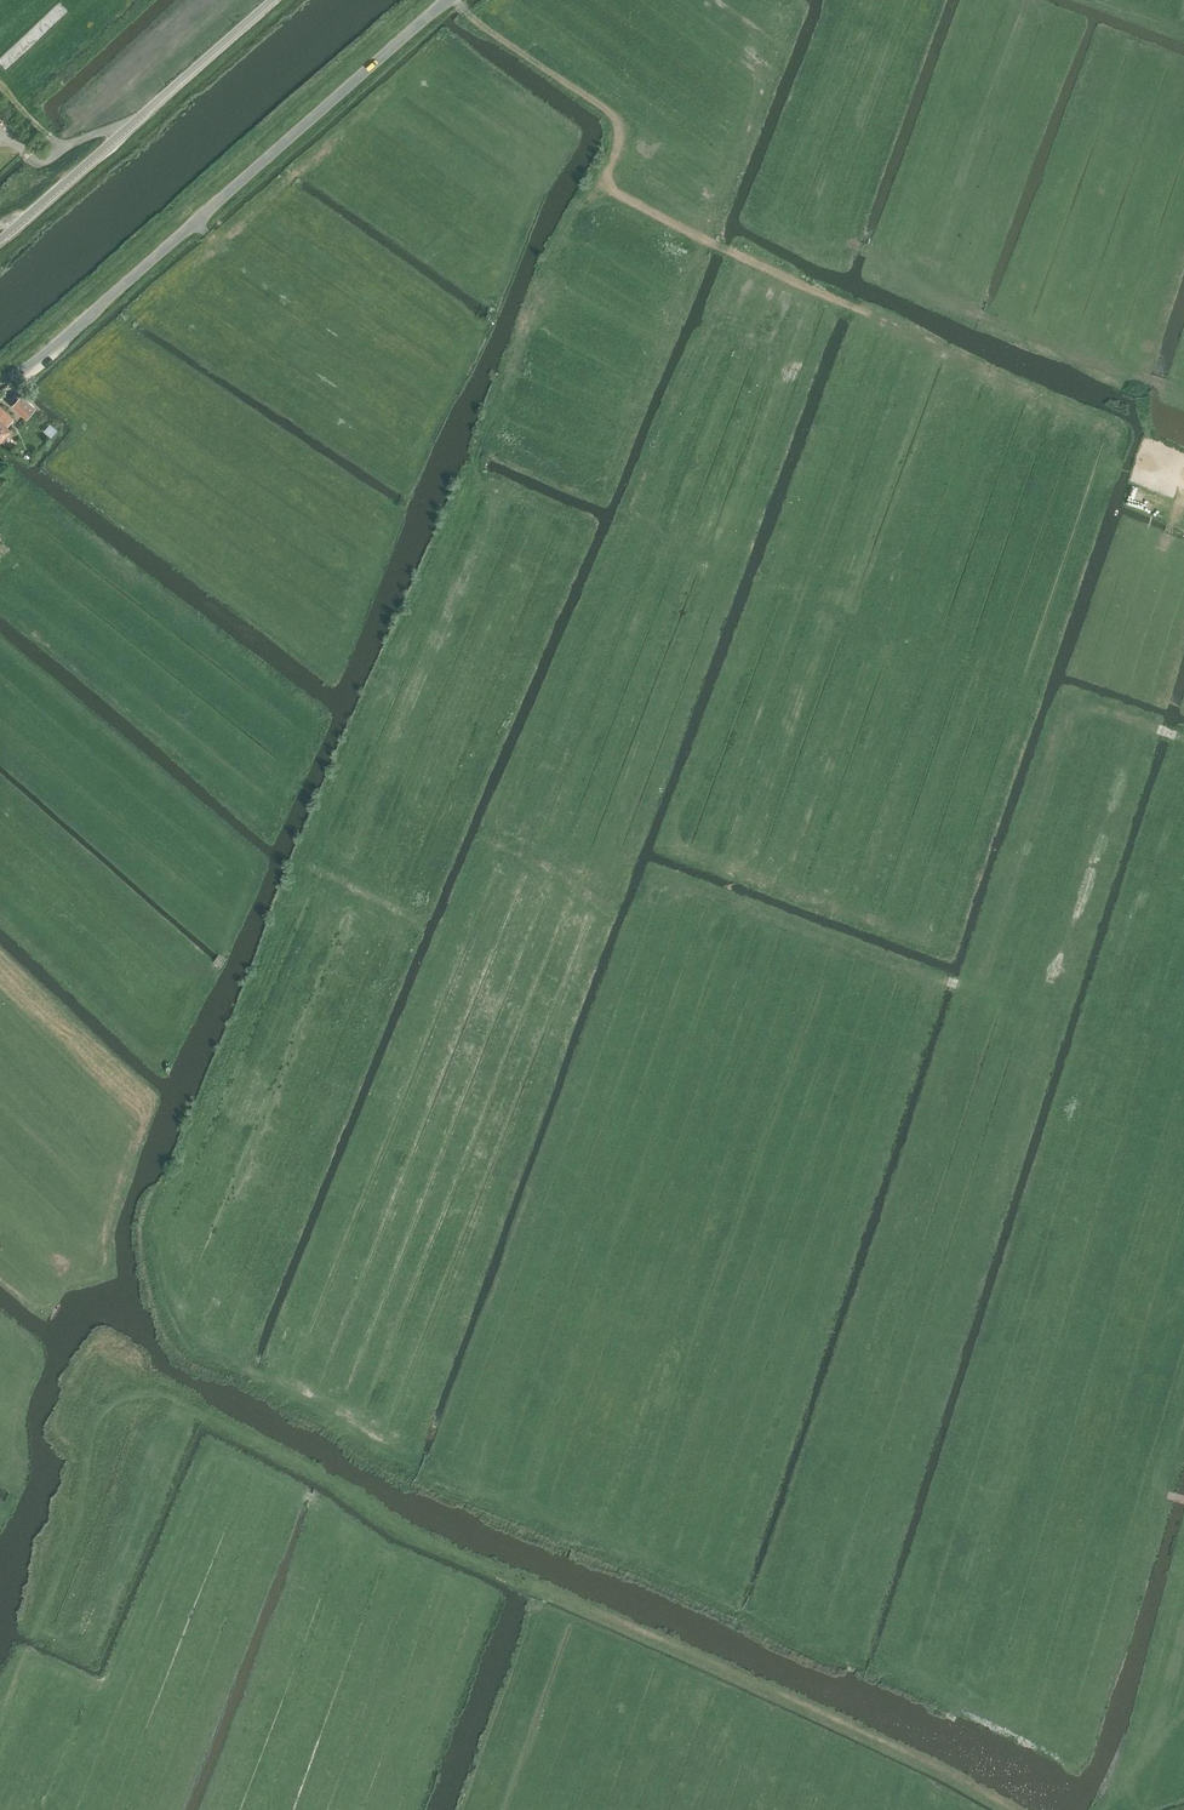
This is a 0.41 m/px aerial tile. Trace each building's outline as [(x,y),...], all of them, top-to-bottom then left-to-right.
[(21,395),(17,399),(13,403),(17,406),(27,416),(34,408),(21,395)] [(10,428),(7,425),(13,419),(0,406),(0,439),(10,428)]
